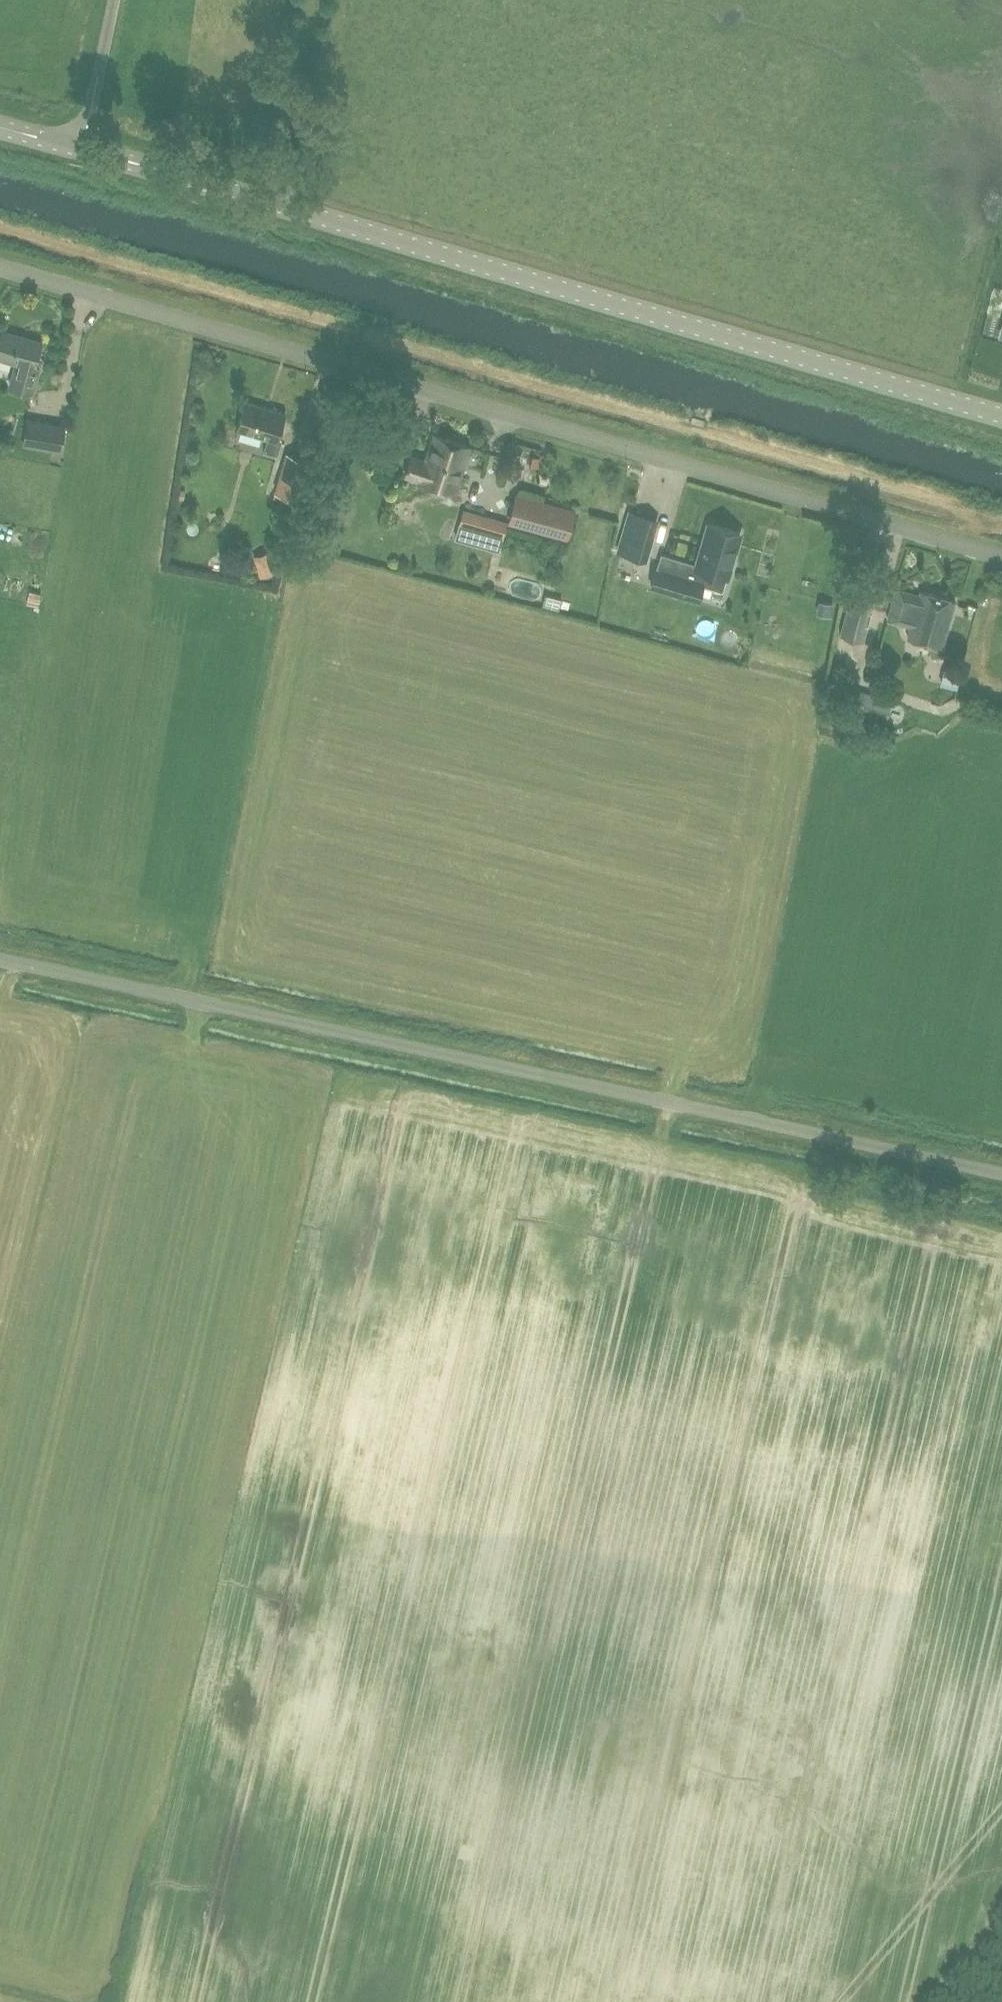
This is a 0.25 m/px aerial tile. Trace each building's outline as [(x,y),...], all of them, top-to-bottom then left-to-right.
[(15,362),(7,386),(33,394),(41,366),(36,365),(42,342),(3,331),(0,341),(0,357),(15,362)] [(281,440),(277,439),(285,413),(245,401),(236,429),(267,438),(263,452),(277,456),(281,440)] [(22,445),(51,450),(50,458),(61,459),(66,424),(27,418),(22,445)] [(453,500),(466,462),(471,446),(437,435),(430,459),(411,453),(403,476),(440,488),(438,495),(439,500),(449,503),(453,500)] [(311,460),(286,452),(274,491),(275,492),(273,498),(281,500),(278,508),(293,513),(298,499),(300,499),(311,460)] [(576,509),(515,493),(507,523),(568,539),(576,509)] [(497,555),(505,525),(461,513),(457,527),(491,536),(487,552),(497,555)] [(697,569),(706,572),(727,577),(740,533),(710,524),(697,567),(697,569)] [(35,526),(28,534),(45,548),(52,540),(35,526)] [(269,550),(256,557),(269,579),(281,572),(269,550)] [(689,565),(690,563),(661,554),(651,586),(698,600),(706,572),(697,569),(697,567),(689,565)] [(857,573),(840,635),(863,641),(880,579),(857,573)] [(44,602),(46,590),(32,588),(31,601),(44,602)] [(921,591),(919,595),(897,589),(888,620),(911,627),(907,638),(942,648),(955,600),(921,591)] [(960,668),(946,665),(941,684),(956,688),(960,668)] [(846,711),(885,723),(891,702),(853,690),(846,711)]
